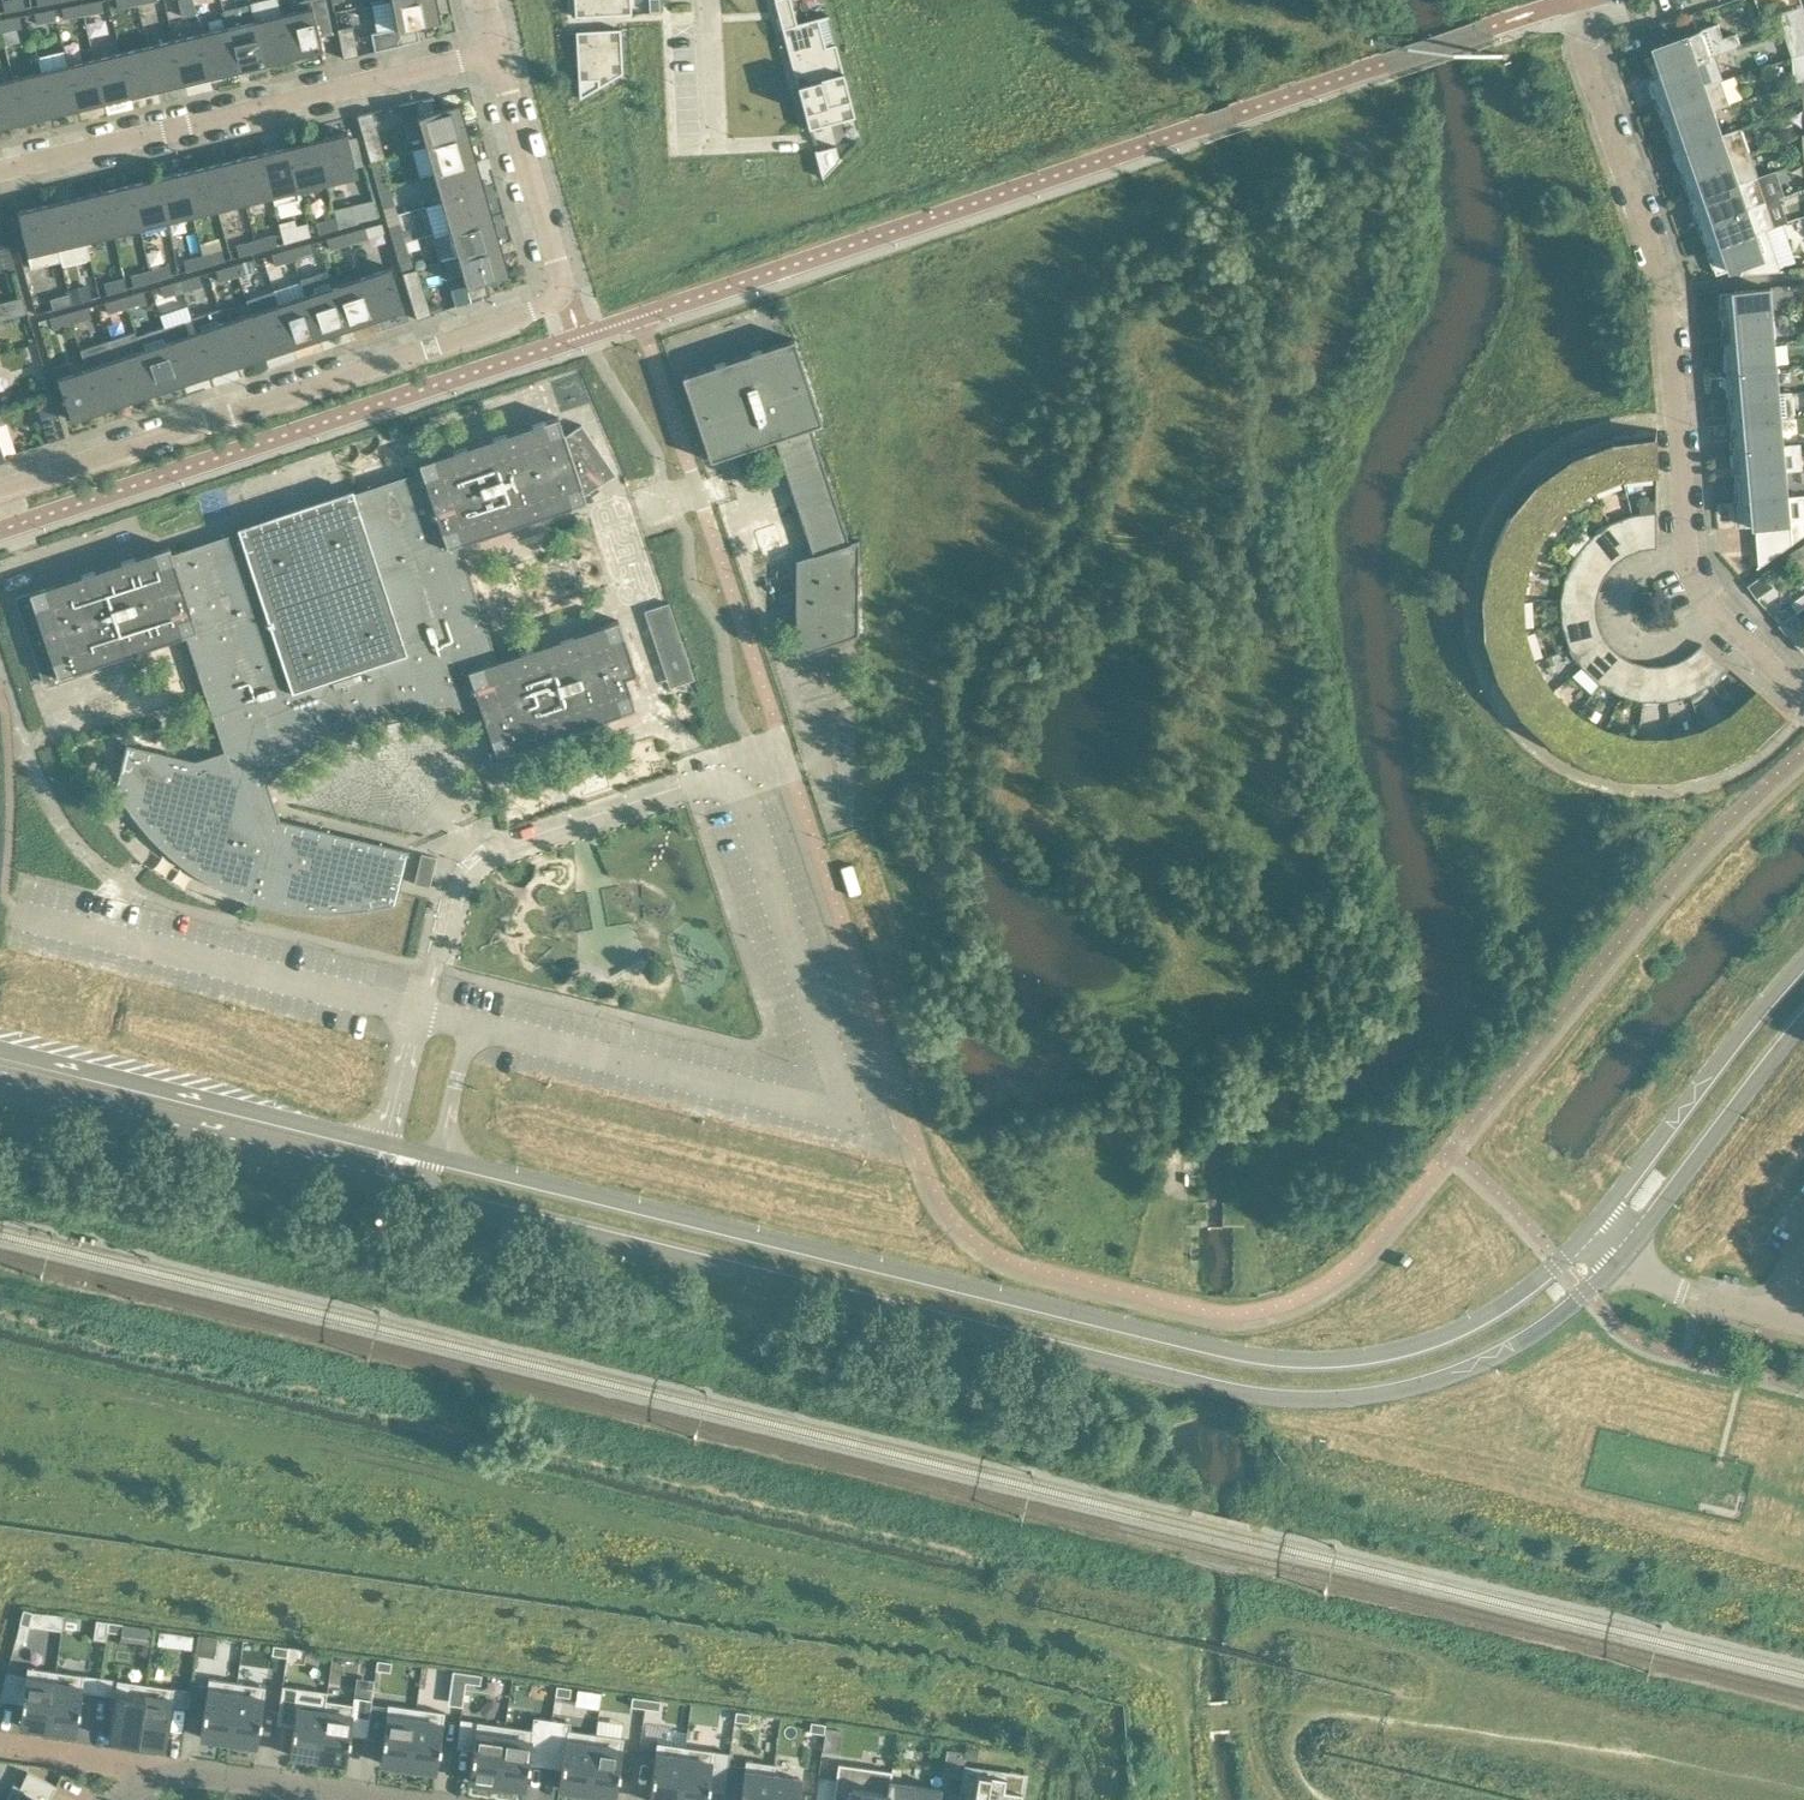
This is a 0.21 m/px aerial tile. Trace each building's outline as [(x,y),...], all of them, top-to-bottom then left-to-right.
[(5,12),(25,8),(23,0),(7,0),(3,1),(5,12)] [(101,0),(82,4),(84,15),(101,11),(103,11),(101,0)] [(138,4),(137,0),(117,0),(118,8),(138,4)] [(250,4),(254,20),(265,63),(292,56),(282,13),(279,0),(267,0),(250,4)] [(282,13),(292,56),(323,49),(320,36),(331,33),(333,33),(326,0),(303,0),(293,3),(295,10),(282,13)] [(420,40),(417,26),(440,22),(436,0),(391,0),(396,27),(371,32),(375,51),(420,40)] [(631,0),(574,0),(575,16),(631,14),(631,13),(631,0)] [(650,12),(660,11),(659,0),(649,0),(650,12)] [(782,27),(797,23),(791,0),(775,0),(782,27)] [(1776,14),(1772,0),(1756,0),(1763,19),(1776,14)] [(1776,14),(1790,10),(1787,0),(1772,0),(1776,14)] [(1803,5),(1802,0),(1787,0),(1790,10),(1803,5)] [(64,18),(84,15),(82,4),(62,8),(64,18)] [(57,20),(55,9),(35,13),(37,24),(57,20)] [(782,27),(796,79),(842,66),(828,15),(797,23),(782,27)] [(0,20),(0,21),(2,31),(21,27),(19,16),(0,20)] [(254,20),(227,26),(238,69),(248,67),(249,73),(266,69),(265,63),(254,20)] [(1650,62),(1655,75),(1698,60),(1699,63),(1712,59),(1711,56),(1742,45),(1738,33),(1724,38),(1719,23),(1704,28),(1692,34),(1658,46),(1657,44),(1656,45),(1660,58),(1650,62)] [(344,59),(359,55),(353,25),(338,28),(344,59)] [(211,76),(238,69),(227,26),(201,33),(211,76)] [(576,31),(580,98),(623,72),(620,29),(576,31)] [(201,33),(174,39),(184,82),(211,76),(201,33)] [(174,39),(148,46),(158,88),(184,82),(174,39)] [(131,95),(158,88),(148,46),(121,52),(131,95)] [(101,57),(94,58),(104,101),(131,95),(121,52),(101,57)] [(1803,80),(1803,79),(1803,52),(1793,56),(1795,82),(1803,80)] [(68,65),(78,108),(101,102),(104,101),(94,58),(68,65)] [(1713,59),(1712,59),(1699,63),(1698,60),(1655,75),(1658,82),(1653,85),(1658,101),(1707,85),(1699,64),(1713,59)] [(51,114),(78,108),(68,65),(41,71),(51,114)] [(855,117),(842,66),(796,79),(809,129),(855,117)] [(13,78),(23,121),(51,114),(41,71),(13,78)] [(23,121),(13,78),(0,81),(0,126),(23,121)] [(1667,106),(1661,109),(1665,122),(1667,127),(1674,125),(1673,124),(1715,109),(1731,104),(1722,79),(1707,85),(1665,99),(1665,100),(1667,106)] [(411,102),(399,105),(402,113),(404,122),(418,119),(426,146),(469,134),(460,104),(438,110),(433,96),(411,102)] [(1723,134),(1715,109),(1673,124),(1674,125),(1676,131),(1669,134),(1675,150),(1723,134)] [(357,115),(371,162),(385,158),(372,111),(357,115)] [(1678,158),(1684,175),(1750,152),(1742,128),(1723,134),(1675,150),(1675,151),(1682,149),(1684,155),(1678,158)] [(347,132),(317,139),(327,182),(358,175),(347,132)] [(477,161),(469,134),(426,146),(434,174),(477,161)] [(317,139),(289,146),(299,189),(327,182),(317,139)] [(817,149),(815,150),(820,168),(822,177),(822,178),(841,158),(840,156),(839,157),(836,145),(817,150),(817,149)] [(289,146),(262,152),(273,195),(275,204),(301,197),(299,189),(289,146)] [(262,152),(236,159),(246,202),(273,195),(262,152)] [(1686,183),(1692,200),(1759,177),(1750,152),(1684,175),(1684,176),(1690,174),(1692,180),(1686,183)] [(236,159),(209,165),(219,208),(246,202),(236,159)] [(434,174),(442,201),(485,189),(477,161),(434,174)] [(209,165),(182,171),(193,214),(219,208),(209,165)] [(373,170),(379,189),(389,186),(384,167),(373,170)] [(182,171),(156,178),(166,221),(193,214),(182,171)] [(1767,201),(1759,177),(1692,200),(1699,198),(1701,204),(1695,207),(1700,224),(1767,201)] [(139,227),(166,221),(156,178),(129,184),(139,227)] [(129,184),(102,191),(113,233),(139,227),(129,184)] [(389,186),(379,189),(384,208),(395,205),(389,186)] [(493,217),(485,189),(442,201),(450,229),(493,217)] [(76,197),(86,240),(101,236),(113,233),(102,191),(101,191),(76,197)] [(48,204),(62,261),(63,265),(91,258),(86,240),(76,197),(48,204)] [(1703,232),(1709,249),(1769,228),(1773,227),(1775,226),(1767,201),(1700,224),(1701,225),(1707,223),(1709,229),(1703,232)] [(31,268),(62,261),(48,204),(18,211),(19,216),(9,218),(18,251),(27,249),(31,268)] [(355,212),(336,217),(339,228),(358,222),(355,212)] [(317,223),(320,233),(339,228),(336,217),(317,223)] [(501,245),(493,217),(450,229),(458,257),(501,245)] [(400,222),(389,225),(395,245),(405,242),(400,222)] [(381,223),(365,227),(368,237),(384,232),(381,223)] [(285,243),(304,238),(301,227),(282,232),(285,243)] [(368,237),(365,227),(346,233),(349,243),(368,238),(368,237)] [(1718,254),(1712,256),(1716,269),(1718,274),(1733,269),(1733,271),(1735,270),(1734,269),(1741,266),(1744,272),(1742,272),(1742,274),(1784,271),(1784,269),(1781,269),(1767,229),(1715,246),(1716,247),(1718,254)] [(330,249),(349,243),(346,233),(327,238),(330,249)] [(275,234),(255,240),(258,251),(278,245),(275,234)] [(236,246),(239,256),(258,251),(255,240),(236,246)] [(0,244),(0,252),(10,249),(8,242),(0,244)] [(411,261),(405,242),(395,245),(400,264),(411,261)] [(310,243),(291,249),(294,259),(313,254),(310,243)] [(509,275),(501,245),(458,257),(470,301),(468,301),(468,302),(490,295),(486,281),(509,275)] [(15,267),(10,249),(0,252),(0,272),(15,267)] [(294,259),(291,249),(272,254),(275,265),(294,259)] [(222,250),(203,255),(206,266),(225,260),(222,250)] [(183,261),(186,271),(206,266),(203,255),(183,261)] [(254,259),(235,265),(238,275),(258,270),(254,259)] [(169,265),(150,270),(153,281),(172,275),(169,265)] [(238,275),(235,265),(216,270),(219,281),(238,275)] [(390,267),(360,276),(374,318),(404,308),(390,267)] [(417,319),(432,314),(417,268),(403,272),(417,319)] [(131,276),(134,286),(153,281),(150,270),(131,276)] [(300,279),(305,295),(319,336),(347,327),(333,286),(328,270),(300,279)] [(202,286),(199,275),(180,281),(183,291),(202,286)] [(347,327),(374,318),(360,276),(333,286),(347,327)] [(107,294),(127,288),(124,278),(104,283),(107,294)] [(164,297),(183,291),(180,281),(161,286),(164,297)] [(89,288),(70,293),(73,304),(92,298),(89,288)] [(1723,318),(1723,319),(1774,315),(1772,288),(1738,291),(1738,289),(1736,289),(1736,291),(1721,292),(1723,311),(1729,311),(1730,318),(1723,318)] [(143,291),(124,297),(127,307),(146,302),(143,291)] [(72,304),(70,293),(50,299),(53,309),(72,304)] [(292,346),(319,336),(305,295),(278,304),(292,346)] [(127,307),(124,297),(105,302),(108,313),(127,307)] [(278,304),(251,313),(265,355),(292,346),(278,304)] [(91,318),(88,307),(69,312),(72,323),(91,318)] [(219,309),(192,318),(196,331),(210,373),(237,364),(223,322),(219,309)] [(53,328),(72,323),(69,312),(50,318),(52,326),(53,328)] [(237,364),(265,355),(251,313),(223,322),(237,364)] [(1776,341),(1774,315),(1723,319),(1725,337),(1732,337),(1732,344),(1725,344),(1725,345),(1776,341)] [(50,318),(38,321),(40,329),(52,326),(50,318)] [(185,322),(165,329),(183,382),(210,373),(196,331),(189,333),(185,322)] [(164,328),(137,337),(141,349),(155,391),(183,382),(165,329),(164,328)] [(33,329),(23,332),(27,346),(37,343),(33,329)] [(128,400),(155,391),(141,349),(137,337),(135,331),(108,340),(128,400)] [(795,655),(816,648),(858,634),(859,540),(850,543),(811,427),(822,423),(794,338),(682,375),(710,460),(775,439),(813,555),(796,561),(795,655)] [(87,368),(101,409),(128,400),(108,340),(80,349),(87,368)] [(1727,370),(1727,371),(1778,367),(1776,341),(1725,345),(1727,363),(1734,363),(1734,370),(1727,370)] [(1781,393),(1778,367),(1727,371),(1729,388),(1736,389),(1736,395),(1730,396),(1730,397),(1781,393)] [(71,419),(101,409),(87,368),(57,377),(71,419)] [(1732,422),(1783,419),(1795,418),(1793,392),(1781,393),(1730,397),(1731,414),(1738,415),(1739,421),(1732,422)] [(48,441),(66,436),(55,403),(38,408),(48,441)] [(169,546),(101,568),(15,597),(43,682),(185,635),(224,751),(195,760),(127,744),(116,789),(119,794),(122,799),(128,809),(136,819),(143,829),(151,838),(155,842),(160,846),(164,850),(169,854),(178,862),(188,869),(198,876),(208,882),(219,888),(230,893),(241,898),(253,902),(264,905),(272,907),(281,909),(289,910),(297,911),(306,912),(314,913),(322,913),(331,913),(339,912),(347,912),(356,911),(364,910),(372,908),(380,906),(388,904),(396,902),(408,850),(280,819),(268,784),(276,776),(281,772),(285,768),(294,760),(303,753),(308,749),(314,745),(320,741),(325,738),(337,732),(343,729),(349,726),(349,725),(382,713),(383,715),(391,713),(400,711),(409,710),(418,709),(426,709),(434,708),(443,708),(451,709),(460,709),(468,710),(476,711),(484,713),(484,716),(483,716),(496,754),(636,708),(625,676),(636,673),(619,619),(498,659),(459,544),(587,501),(585,495),(603,483),(569,433),(567,434),(568,435),(565,436),(558,416),(419,462),(421,469),(353,492),(352,489),(238,527),(239,530),(171,552),(169,546)] [(1785,444),(1783,419),(1732,422),(1733,440),(1740,440),(1741,447),(1741,448),(1785,444)] [(1613,434),(1612,434),(1623,476),(1656,472),(1658,472),(1658,429),(1656,428),(1656,433),(1614,438),(1613,434)] [(1592,489),(1623,476),(1612,434),(1613,438),(1574,454),(1572,450),(1571,450),(1592,489)] [(1741,447),(1734,448),(1735,453),(1736,466),(1743,466),(1743,473),(1743,474),(1787,470),(1803,469),(1802,458),(1799,458),(1798,443),(1785,444),(1741,448),(1741,447)] [(1536,476),(1535,477),(1565,508),(1592,489),(1571,450),(1570,451),(1572,454),(1538,479),(1536,476)] [(1743,473),(1736,474),(1738,492),(1745,492),(1745,499),(1738,499),(1738,500),(1789,496),(1787,470),(1743,474),(1743,473)] [(1543,534),(1565,508),(1535,477),(1534,477),(1537,480),(1510,512),(1507,510),(1507,511),(1543,534)] [(1746,526),(1757,526),(1760,565),(1758,567),(1758,568),(1793,543),(1789,496),(1738,500),(1740,518),(1746,518),(1746,526)] [(1488,550),(1487,551),(1529,565),(1543,534),(1507,511),(1506,511),(1510,514),(1491,552),(1488,550)] [(1641,526),(1658,523),(1658,511),(1639,513),(1641,526)] [(1611,523),(1617,534),(1632,528),(1627,516),(1611,523)] [(1604,543),(1617,534),(1611,523),(1597,533),(1604,543)] [(1576,555),(1587,562),(1597,550),(1587,542),(1576,555)] [(1788,556),(1794,564),(1803,557),(1803,545),(1788,556)] [(1523,598),(1529,565),(1487,551),(1487,552),(1491,553),(1483,594),(1479,594),(1479,595),(1523,598)] [(1580,576),(1587,562),(1576,555),(1569,571),(1580,576)] [(1765,573),(1748,585),(1757,597),(1773,585),(1765,573)] [(1561,600),(1574,601),(1577,585),(1565,583),(1561,600)] [(1481,638),(1482,639),(1525,631),(1523,598),(1479,595),(1483,596),(1485,638),(1481,638)] [(1575,617),(1574,601),(1561,600),(1563,618),(1575,617)] [(657,649),(682,641),(669,603),(645,611),(657,649)] [(1781,624),(1780,624),(1800,648),(1801,648),(1803,646),(1803,608),(1781,624)] [(1570,647),(1581,641),(1576,626),(1565,630),(1570,647)] [(1590,655),(1581,641),(1570,647),(1580,662),(1590,655)] [(1730,667),(1721,659),(1708,671),(1716,680),(1730,667)] [(1600,683),(1608,673),(1596,662),(1587,671),(1600,683)] [(1622,681),(1608,673),(1600,683),(1616,692),(1622,681)] [(1707,687),(1701,676),(1687,684),(1691,695),(1707,687)] [(1644,701),(1646,689),(1630,684),(1627,696),(1644,701)] [(1674,700),(1691,695),(1687,684),(1671,688),(1674,700)] [(1662,689),(1646,689),(1644,701),(1662,701),(1662,689)] [(33,1612),(24,1609),(20,1623),(29,1626),(33,1612)] [(97,1620),(94,1638),(106,1640),(108,1631),(109,1621),(97,1620)] [(123,1623),(109,1621),(108,1631),(122,1633),(123,1623)] [(20,1624),(16,1641),(25,1644),(30,1627),(20,1624)] [(272,1655),(287,1657),(288,1647),(274,1645),(272,1655)] [(288,1647),(287,1657),(301,1659),(302,1649),(288,1647)] [(392,1662),(378,1660),(376,1669),(391,1671),(392,1662)] [(28,1667),(20,1725),(48,1729),(56,1671),(28,1667)] [(56,1671),(48,1729),(76,1733),(85,1675),(56,1671)] [(466,1682),(467,1673),(453,1671),(452,1680),(466,1682)] [(481,1675),(467,1673),(466,1682),(480,1684),(481,1675)] [(201,1736),(229,1740),(237,1682),(209,1678),(201,1736)] [(109,1738),(137,1742),(146,1684),(117,1680),(109,1738)] [(266,1686),(237,1682),(229,1740),(257,1745),(266,1686)] [(146,1684),(137,1742),(166,1746),(174,1688),(146,1684)] [(283,1685),(277,1723),(294,1726),(290,1754),(318,1758),(326,1700),(327,1691),(283,1685)] [(571,1687),(557,1685),(556,1695),(570,1697),(571,1687)] [(326,1700),(318,1758),(346,1762),(350,1734),(367,1736),(372,1701),(372,1699),(354,1696),(353,1704),(326,1700)] [(645,1708),(647,1698),(632,1696),(631,1706),(645,1708)] [(647,1698),(645,1708),(660,1710),(661,1700),(647,1698)] [(372,1701),(367,1736),(383,1739),(380,1762),(408,1766),(417,1708),(372,1701)] [(417,1708),(408,1766),(436,1770),(445,1712),(417,1708)] [(750,1713),(736,1711),(735,1721),(749,1723),(750,1713)] [(506,1725),(497,1784),(525,1788),(529,1763),(545,1765),(552,1719),(534,1717),(532,1729),(506,1725)] [(461,1719),(456,1748),(473,1750),(469,1780),(497,1784),(506,1725),(477,1721),(461,1719)] [(552,1719),(545,1765),(562,1768),(559,1788),(587,1792),(596,1733),(569,1730),(570,1722),(552,1719)] [(811,1722),(810,1731),(824,1733),(826,1724),(811,1722)] [(596,1733),(587,1792),(616,1796),(624,1737),(596,1733)] [(685,1746),(657,1742),(649,1799),(678,1799),(685,1746)] [(678,1799),(706,1799),(708,1789),(724,1792),(730,1753),(714,1750),(685,1746),(678,1799)] [(774,1775),(776,1764),(746,1759),(740,1799),(769,1799),(773,1775),(774,1775)] [(816,1799),(835,1799),(836,1795),(850,1797),(850,1799),(888,1799),(891,1780),(892,1771),(838,1763),(836,1779),(819,1776),(816,1799)] [(57,1786),(28,1772),(20,1787),(14,1784),(6,1799),(50,1799),(57,1786)] [(1021,1791),(1004,1789),(1005,1777),(977,1772),(976,1777),(962,1775),(959,1799),(1020,1799),(1021,1791)] [(769,1799),(798,1799),(801,1779),(774,1775),(773,1775),(769,1799)] [(891,1780),(888,1799),(939,1799),(941,1787),(891,1780)]
